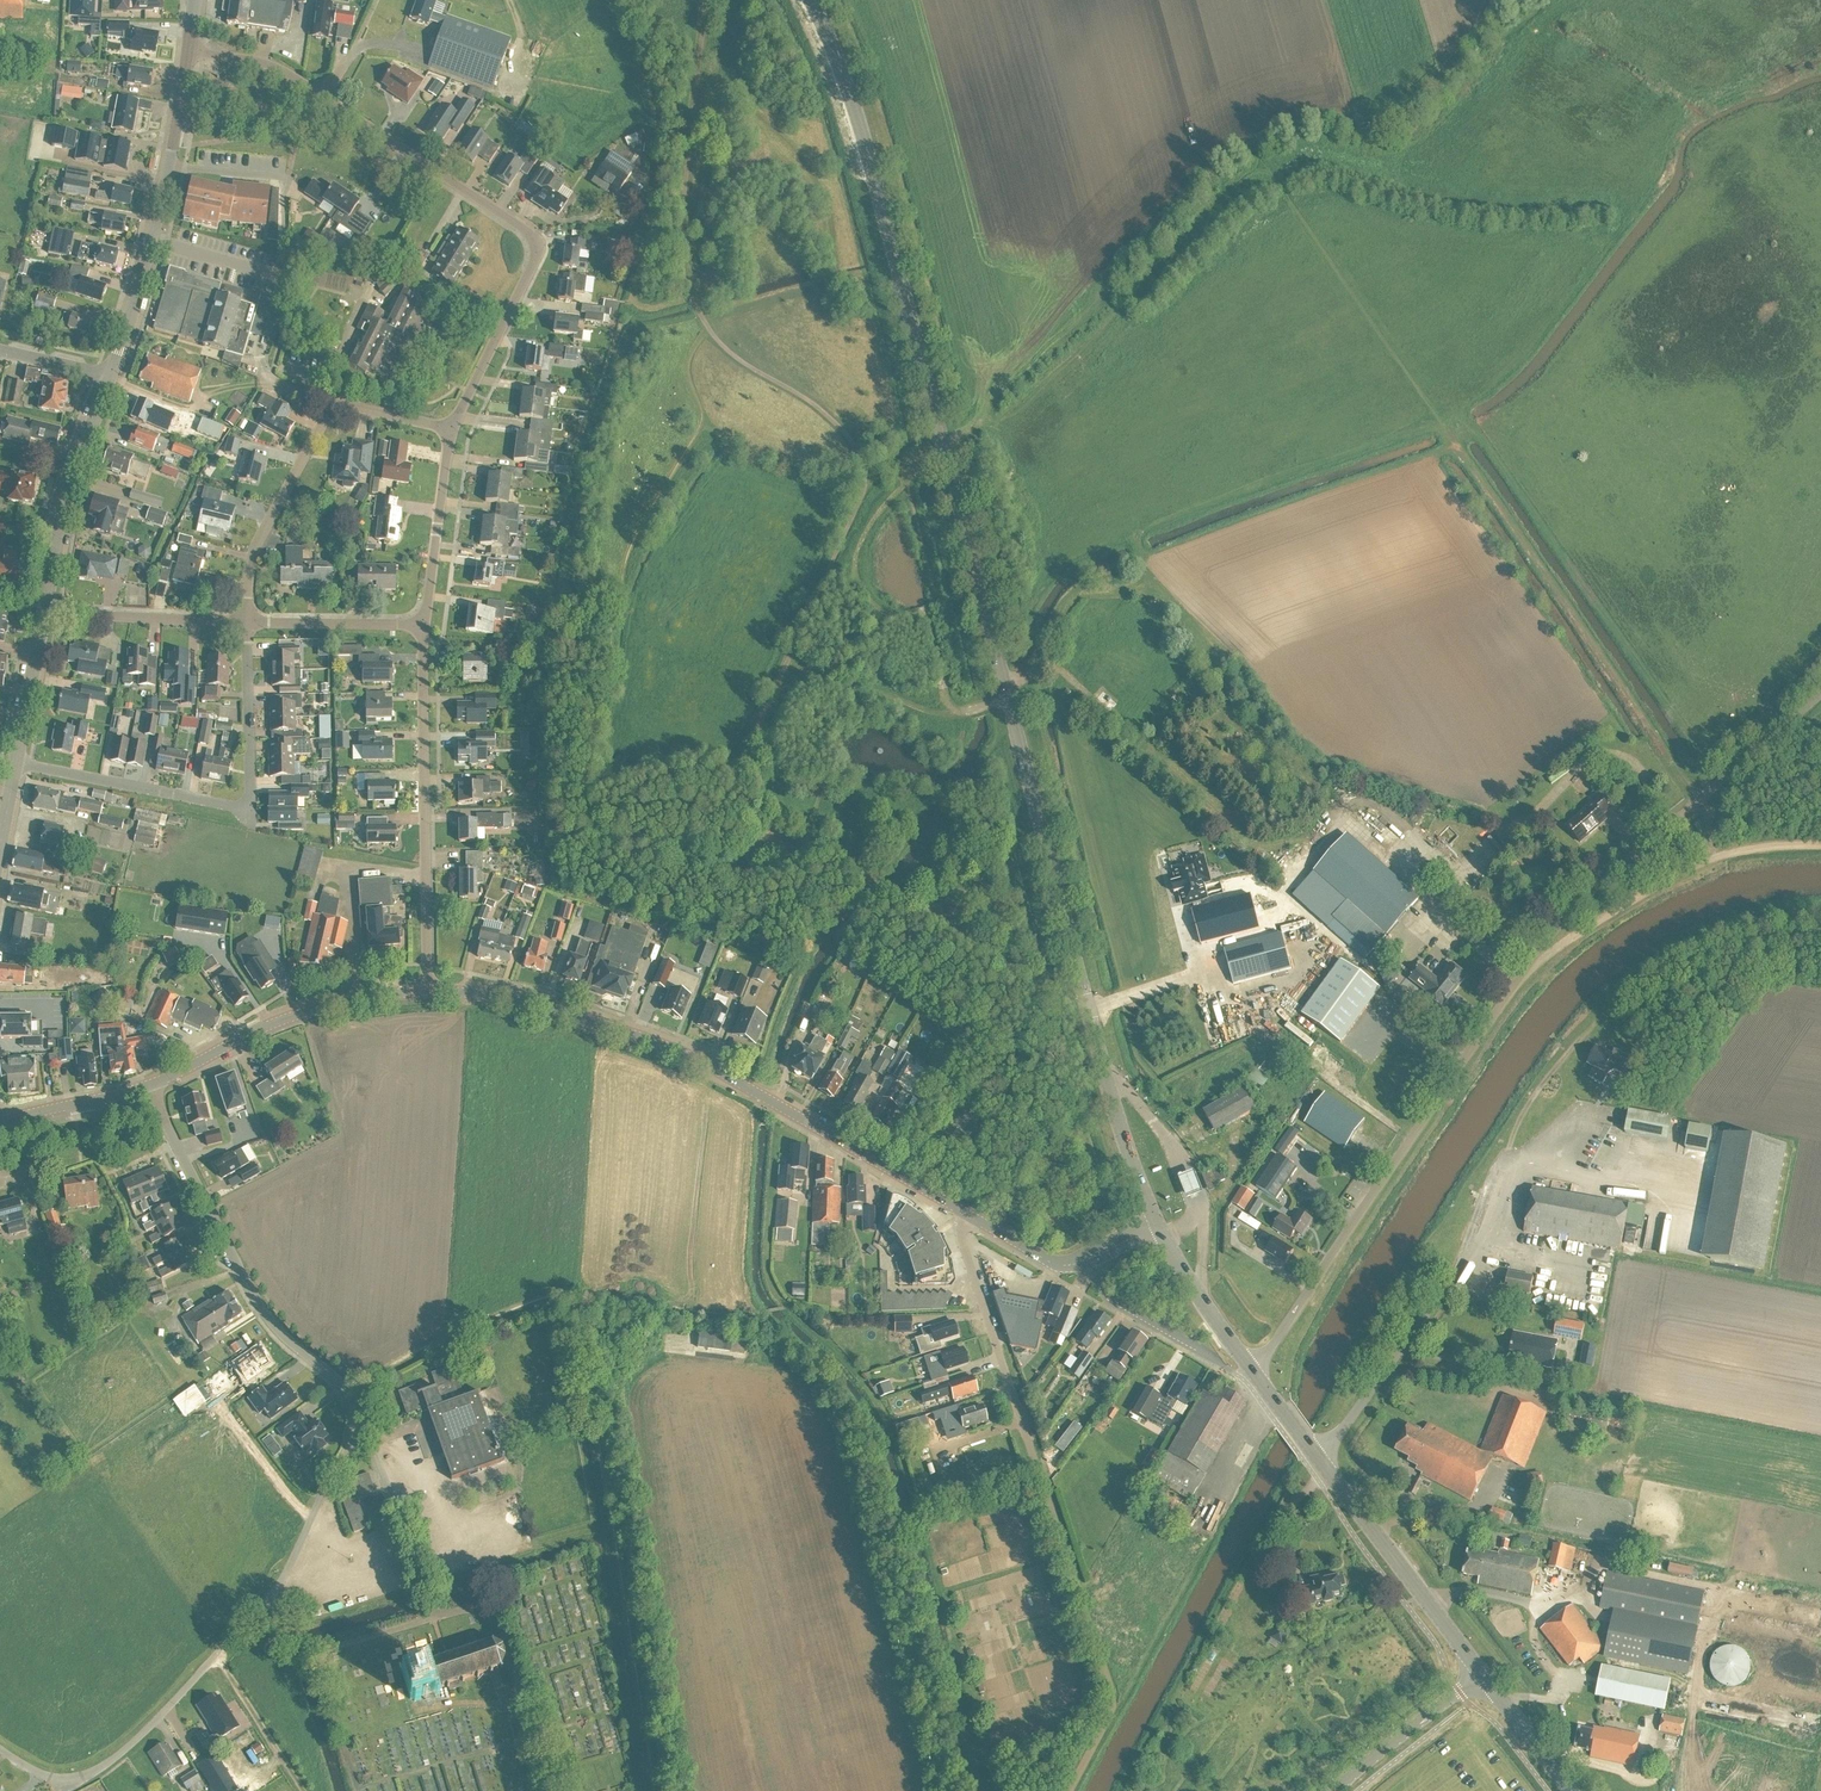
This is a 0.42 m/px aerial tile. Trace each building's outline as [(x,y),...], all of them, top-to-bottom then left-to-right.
[(23,0),(0,0),(0,19),(23,19),(23,0)] [(93,28),(94,3),(92,2),(92,0),(73,0),(73,1),(72,1),(71,17),(79,18),(78,27),(93,28)] [(116,12),(128,11),(128,0),(116,0),(116,12)] [(152,10),(152,9),(161,9),(161,1),(162,1),(162,0),(133,0),(134,10),(152,10)] [(225,11),(229,11),(227,25),(287,33),(291,20),(293,0),(227,0),(225,11)] [(428,67),(493,90),(511,39),(446,16),(446,18),(432,14),(436,4),(426,0),(417,0),(410,20),(428,26),(429,21),(443,26),(428,67)] [(353,27),(355,15),(333,11),(331,11),(332,5),(318,3),(312,37),(314,37),(316,39),(319,39),(320,38),(321,39),(322,39),(322,37),(326,37),(326,39),(326,40),(329,23),(338,25),(352,27),(353,27)] [(355,15),(355,9),(334,6),(333,11),(355,15)] [(123,34),(123,40),(132,42),(130,51),(141,53),(142,51),(155,54),(159,36),(134,31),(134,33),(129,32),(129,23),(108,23),(108,34),(123,34)] [(101,31),(91,31),(91,41),(100,42),(101,31)] [(94,56),(90,49),(83,54),(88,60),(94,56)] [(69,64),(68,73),(81,73),(81,65),(69,64)] [(407,104),(423,81),(408,71),(405,76),(393,67),(381,84),(394,93),(393,95),(407,104)] [(149,89),(152,71),(130,68),(130,69),(121,68),(119,79),(128,81),(127,85),(149,89)] [(96,88),(108,90),(109,82),(97,80),(96,88)] [(435,99),(444,86),(436,80),(427,93),(435,99)] [(506,102),(514,91),(504,84),(496,95),(506,102)] [(479,101),(482,91),(471,87),(467,97),(479,101)] [(63,88),(61,98),(81,101),(82,91),(63,88)] [(132,133),(138,102),(118,98),(115,115),(111,114),(109,124),(113,125),(112,130),(132,133)] [(457,133),(474,108),(463,100),(454,113),(442,105),(430,122),(432,123),(426,132),(441,143),(451,128),(457,133)] [(529,138),(533,131),(522,123),(517,129),(529,138)] [(457,153),(473,163),(477,156),(489,164),(499,149),(487,141),(488,139),(472,129),(457,153)] [(74,151),(78,134),(55,130),(52,147),(74,151)] [(125,172),(130,145),(109,140),(109,143),(102,141),(102,140),(81,135),(76,161),(97,165),(97,163),(104,165),(104,168),(125,172)] [(527,177),(538,160),(526,152),(519,163),(508,156),(494,177),(509,187),(519,171),(527,177)] [(544,165),(558,174),(561,169),(547,160),(544,165)] [(594,179),(618,194),(628,179),(604,163),(601,168),(598,166),(595,171),(597,173),(594,179)] [(78,183),(80,172),(67,169),(65,181),(78,183)] [(562,188),(564,185),(540,169),(531,184),(539,190),(531,202),(547,212),(549,210),(558,216),(567,202),(557,195),(562,188)] [(89,198),(91,185),(78,183),(65,181),(63,194),(89,198)] [(336,210),(346,195),(334,186),(330,192),(314,181),(305,194),(321,206),(324,201),(334,208),(327,217),(332,220),(339,211),(336,210)] [(269,190),(232,186),(232,193),(192,184),(184,220),(217,227),(219,219),(265,224),(269,190)] [(130,206),(134,190),(115,186),(114,189),(106,187),(104,193),(97,191),(96,198),(130,206)] [(362,208),(358,206),(359,204),(346,195),(336,210),(339,211),(332,220),(353,235),(365,219),(358,215),(362,208)] [(61,209),(62,200),(49,198),(47,206),(61,209)] [(72,201),(70,210),(84,213),(86,204),(72,201)] [(288,223),(297,223),(297,213),(288,213),(288,223)] [(124,235),(127,219),(105,215),(104,217),(90,214),(88,224),(102,226),(102,232),(124,235)] [(69,258),(71,251),(64,250),(68,231),(54,229),(49,254),(69,258)] [(310,250),(318,237),(308,230),(299,243),(310,250)] [(451,287),(479,242),(458,230),(431,274),(451,287)] [(597,246),(598,238),(589,237),(588,245),(597,246)] [(562,267),(577,268),(576,271),(585,273),(587,262),(577,261),(578,252),(583,252),(584,242),(570,240),(569,249),(563,248),(562,267)] [(351,254),(368,256),(370,246),(353,243),(351,254)] [(115,269),(119,253),(100,248),(82,244),(78,259),(115,269)] [(410,268),(418,273),(428,257),(420,252),(410,268)] [(30,263),(22,261),(18,275),(26,277),(30,263)] [(369,266),(363,279),(375,285),(381,272),(369,266)] [(91,270),(73,267),(69,279),(80,283),(76,295),(101,303),(107,286),(89,280),(91,270)] [(154,330),(203,345),(202,348),(225,355),(223,362),(239,371),(243,357),(244,357),(250,336),(274,343),(278,331),(271,329),(279,301),(260,296),(230,287),(218,284),(187,275),(188,274),(172,269),(167,286),(168,286),(166,291),(154,330)] [(587,280),(575,278),(575,277),(564,276),(563,283),(560,283),(558,301),(572,303),(573,294),(584,296),(587,280)] [(22,288),(35,288),(34,278),(22,278),(22,288)] [(379,291),(385,298),(395,288),(389,282),(379,291)] [(423,305),(427,298),(406,288),(389,322),(381,317),(383,314),(369,307),(357,331),(367,336),(361,348),(358,347),(348,367),(365,375),(368,369),(386,379),(393,366),(395,367),(395,366),(405,371),(428,324),(420,319),(426,306),(423,305)] [(57,300),(40,294),(37,304),(54,309),(57,300)] [(604,316),(609,317),(609,319),(614,320),(617,303),(614,303),(603,301),(602,309),(605,309),(605,310),(604,316)] [(582,307),(581,313),(604,316),(605,310),(582,307)] [(603,324),(604,316),(581,313),(581,315),(586,316),(585,322),(603,324)] [(87,335),(92,321),(73,315),(73,317),(64,314),(61,324),(69,327),(68,329),(87,335)] [(554,333),(574,336),(573,343),(582,344),(583,334),(576,333),(578,321),(556,318),(554,333)] [(331,348),(336,351),(339,344),(334,342),(331,348)] [(544,351),(528,349),(525,370),(541,372),(543,358),(562,361),(563,349),(563,347),(549,345),(548,354),(543,353),(544,351)] [(576,364),(577,360),(578,351),(566,349),(565,358),(564,362),(576,364)] [(190,403),(201,372),(167,359),(165,363),(148,357),(140,380),(153,385),(152,390),(190,403)] [(63,415),(68,386),(59,385),(60,379),(42,376),(43,372),(26,369),(24,381),(34,382),(41,384),(41,385),(44,385),(40,410),(63,415)] [(19,406),(24,383),(13,381),(8,404),(19,406)] [(539,393),(522,391),(521,405),(549,409),(550,409),(551,400),(544,399),(545,395),(556,396),(557,388),(540,386),(539,393)] [(588,400),(589,393),(580,391),(579,398),(588,400)] [(268,412),(261,426),(286,440),(294,425),(286,421),(285,417),(289,409),(275,402),(263,395),(257,406),(268,412)] [(159,422),(164,412),(140,401),(132,419),(145,425),(148,418),(159,422)] [(535,429),(552,431),(553,423),(548,422),(549,409),(521,405),(519,418),(536,420),(535,429)] [(179,424),(184,413),(168,407),(164,418),(179,424)] [(234,410),(226,421),(234,426),(242,415),(234,410)] [(194,427),(198,419),(188,415),(184,423),(194,427)] [(61,431),(61,430),(31,422),(31,424),(9,418),(4,439),(29,446),(31,440),(48,444),(57,446),(59,437),(61,438),(62,431),(61,431)] [(164,455),(169,444),(158,439),(159,437),(139,429),(136,435),(133,434),(129,443),(153,453),(154,451),(164,455)] [(515,448),(549,453),(550,440),(552,431),(535,429),(534,436),(517,434),(515,448)] [(241,443),(228,440),(225,454),(237,457),(241,443)] [(352,448),(344,447),(342,458),(339,457),(338,463),(335,463),(332,481),(343,482),(342,486),(344,488),(351,489),(353,488),(354,483),(359,484),(360,473),(362,473),(362,470),(370,471),(373,445),(353,443),(352,448)] [(378,458),(386,459),(388,444),(380,443),(378,458)] [(408,484),(410,466),(405,465),(408,447),(391,444),(388,462),(385,462),(382,480),(408,484)] [(191,461),(194,452),(175,445),(171,453),(191,461)] [(573,452),(573,449),(571,446),(567,446),(565,448),(564,452),(567,454),(570,454),(573,452)] [(546,475),(549,453),(515,448),(513,462),(531,464),(530,473),(546,475)] [(138,476),(142,465),(132,462),(133,457),(110,449),(106,461),(105,460),(103,467),(104,467),(104,468),(127,476),(128,472),(138,476)] [(259,486),(262,475),(263,475),(267,461),(245,455),(238,481),(259,486)] [(521,480),(522,470),(506,468),(505,477),(488,475),(486,489),(509,492),(510,478),(521,480)] [(35,480),(6,474),(6,475),(0,474),(0,493),(0,490),(6,491),(5,496),(10,497),(9,501),(21,504),(22,502),(31,503),(34,491),(33,491),(35,480)] [(367,495),(368,488),(362,487),(361,491),(360,490),(355,500),(362,504),(367,495)] [(501,513),(517,515),(518,508),(518,506),(507,505),(509,492),(486,489),(484,502),(502,504),(501,513)] [(125,522),(129,512),(118,508),(119,504),(96,496),(92,507),(91,507),(89,514),(90,514),(90,515),(98,518),(93,534),(107,538),(113,523),(115,519),(125,522)] [(146,496),(144,504),(157,508),(160,500),(146,496)] [(397,511),(398,500),(376,498),(373,518),(379,519),(376,540),(397,543),(401,511),(397,511)] [(229,533),(235,507),(204,500),(198,525),(208,527),(206,535),(220,538),(221,531),(229,533)] [(167,515),(150,509),(146,521),(163,527),(167,515)] [(517,515),(501,513),(500,521),(483,519),(481,532),(503,535),(510,536),(517,537),(519,515),(517,515)] [(503,535),(481,532),(479,546),(497,548),(496,556),(512,558),(513,550),(508,549),(510,536),(503,535)] [(177,544),(191,547),(193,539),(179,536),(177,544)] [(200,570),(204,553),(182,547),(177,565),(200,570)] [(152,557),(152,548),(142,548),(142,557),(152,557)] [(332,591),(332,564),(302,564),(302,550),(286,549),(285,571),(280,571),(280,585),(297,586),(297,590),(332,591)] [(24,567),(21,565),(22,556),(5,554),(4,563),(0,563),(0,585),(3,585),(3,581),(18,583),(19,575),(23,573),(24,567)] [(114,580),(117,561),(82,554),(77,579),(96,582),(97,577),(114,580)] [(502,580),(504,563),(487,560),(486,568),(476,567),(475,577),(473,576),(472,584),(474,584),(474,585),(489,587),(490,578),(502,580)] [(121,561),(119,576),(131,577),(132,562),(121,561)] [(195,588),(200,570),(177,565),(162,561),(160,568),(162,569),(158,582),(167,584),(172,564),(177,565),(172,582),(195,588)] [(140,564),(136,574),(147,578),(151,569),(140,564)] [(395,591),(395,567),(358,567),(358,591),(395,591)] [(516,569),(504,567),(502,577),(515,579),(516,569)] [(503,621),(505,603),(487,601),(486,610),(468,608),(466,632),(491,635),(493,620),(503,621)] [(534,618),(536,610),(527,608),(525,616),(534,618)] [(70,651),(68,662),(79,664),(77,673),(104,678),(107,662),(97,660),(99,646),(88,644),(87,647),(74,644),(73,652),(70,651)] [(272,656),(272,671),(293,671),(293,662),(300,662),(299,647),(279,648),(279,656),(272,656)] [(156,659),(152,659),(152,657),(148,657),(148,652),(129,652),(128,674),(123,673),(123,684),(125,687),(131,687),(133,685),(133,678),(140,678),(139,687),(155,688),(155,673),(156,659)] [(194,706),(195,680),(188,679),(189,653),(179,652),(179,654),(177,656),(169,655),(169,667),(165,667),(165,682),(175,682),(174,702),(181,702),(181,705),(194,706)] [(220,702),(221,690),(216,690),(216,686),(228,687),(229,675),(227,673),(229,672),(226,668),(226,658),(222,658),(219,654),(215,658),(208,657),(207,686),(209,686),(209,690),(202,689),(202,701),(220,702)] [(375,665),(375,656),(358,656),(358,676),(362,676),(362,683),(391,683),(391,664),(375,665)] [(462,683),(487,682),(487,658),(462,658),(462,683)] [(300,671),(293,671),(272,671),(272,687),(280,687),(280,694),(300,694),(300,671)] [(104,703),(106,691),(83,686),(81,694),(80,694),(80,696),(62,692),(59,710),(87,716),(89,700),(104,703)] [(366,720),(391,720),(391,701),(381,701),(381,694),(366,694),(366,720)] [(486,710),(495,709),(495,695),(475,696),(475,704),(457,704),(457,721),(467,721),(467,724),(486,724),(486,710)] [(295,704),(301,703),(301,696),(282,696),(282,704),(270,704),(271,718),(295,717),(295,704)] [(159,701),(151,701),(150,715),(159,716),(159,701)] [(168,714),(168,705),(160,705),(159,713),(168,714)] [(132,720),(134,713),(126,712),(125,719),(132,720)] [(206,712),(197,712),(196,720),(214,721),(216,721),(218,723),(219,720),(219,719),(216,717),(214,717),(214,716),(206,716),(206,712)] [(532,727),(532,715),(524,715),(523,727),(532,727)] [(113,717),(109,733),(117,735),(121,718),(113,717)] [(295,731),(295,717),(271,718),(271,732),(283,732),(283,739),(302,739),(302,731),(295,731)] [(144,737),(154,739),(158,720),(148,718),(144,737)] [(199,745),(209,747),(213,724),(204,722),(199,745)] [(85,742),(88,726),(73,723),(72,729),(56,726),(54,736),(56,736),(53,752),(71,755),(74,740),(85,742)] [(218,723),(216,723),(215,731),(232,733),(233,725),(227,724),(218,723)] [(486,748),(495,748),(494,732),(476,733),(476,742),(470,742),(470,741),(458,741),(459,763),(469,763),(469,765),(477,765),(477,763),(487,762),(486,748)] [(362,761),(392,761),(392,741),(381,741),(381,739),(374,739),(374,733),(358,733),(358,746),(362,746),(362,761)] [(349,734),(336,734),(336,750),(349,749),(349,734)] [(534,736),(523,736),(523,748),(534,748),(534,736)] [(170,775),(174,753),(160,750),(163,739),(156,738),(152,754),(159,755),(155,772),(170,775)] [(126,765),(131,742),(116,739),(111,762),(126,765)] [(196,756),(199,741),(191,740),(188,754),(196,756)] [(310,741),(283,742),(284,749),(269,749),(269,764),(294,763),(293,756),(310,755),(310,741)] [(318,751),(330,751),(329,741),(318,742),(318,751)] [(141,768),(146,745),(131,742),(126,765),(141,768)] [(226,750),(220,749),(218,760),(219,760),(214,782),(227,785),(232,762),(224,761),(226,750)] [(219,760),(218,760),(211,758),(212,751),(207,750),(201,780),(214,782),(219,760)] [(189,756),(174,753),(170,775),(185,778),(189,756)] [(294,777),(294,763),(269,764),(270,778),(281,777),(282,786),(292,786),(292,787),(301,786),(301,777),(294,777)] [(368,802),(395,802),(395,782),(385,782),(385,775),(364,775),(364,795),(368,795),(368,802)] [(501,795),(501,784),(490,785),(490,777),(476,778),(477,785),(459,785),(459,803),(482,803),(482,795),(501,795)] [(309,786),(301,786),(292,787),(292,794),(269,794),(269,809),(297,808),(297,799),(309,799),(309,786)] [(101,815),(103,805),(81,800),(80,803),(59,798),(60,795),(36,790),(34,799),(68,806),(67,807),(76,809),(94,813),(101,815)] [(94,790),(92,799),(104,802),(104,803),(115,806),(116,804),(120,805),(121,800),(112,797),(113,795),(106,794),(106,793),(94,790)] [(1606,821),(1607,821),(1603,817),(1610,810),(1597,795),(1589,802),(1591,804),(1566,826),(1581,843),(1580,841),(1588,834),(1589,836),(1598,828),(1596,827),(1604,820),(1606,821)] [(67,807),(68,806),(34,799),(32,809),(55,814),(56,812),(75,816),(76,809),(67,807)] [(297,808),(269,809),(269,824),(282,824),(282,831),(303,831),(303,822),(296,822),(296,809),(297,809),(297,808)] [(139,822),(134,843),(153,848),(161,815),(136,810),(134,821),(139,822)] [(346,824),(355,823),(355,815),(339,816),(339,824),(346,824)] [(511,816),(496,816),(496,815),(481,815),(482,823),(459,823),(459,843),(477,842),(477,830),(511,829),(511,816)] [(317,826),(329,826),(329,816),(317,817),(317,826)] [(367,845),(396,845),(395,825),(381,826),(381,819),(366,819),(367,845)] [(124,822),(115,820),(112,830),(121,832),(124,822)] [(61,846),(65,830),(45,825),(38,855),(16,849),(12,867),(41,874),(41,872),(64,878),(67,863),(68,863),(71,848),(61,846)] [(1316,872),(1350,903),(1386,936),(1418,900),(1348,837),(1316,872)] [(305,847),(296,879),(314,884),(323,852),(305,847)] [(477,885),(483,885),(482,853),(466,853),(466,871),(460,872),(460,900),(477,900),(477,885)] [(1207,900),(1201,879),(1205,878),(1200,858),(1186,862),(1187,867),(1174,870),(1178,883),(1176,883),(1178,894),(1180,893),(1184,906),(1193,903),(1200,902),(1207,900)] [(102,876),(106,863),(92,859),(88,871),(102,876)] [(535,887),(544,886),(543,872),(534,873),(535,887)] [(363,955),(370,954),(385,953),(385,948),(400,947),(399,933),(401,932),(402,919),(390,918),(389,909),(393,909),(391,879),(357,882),(360,909),(367,908),(367,911),(366,911),(366,912),(360,913),(361,916),(360,916),(363,955)] [(507,882),(503,891),(513,895),(517,885),(507,882)] [(44,894),(45,891),(23,886),(23,888),(12,885),(8,903),(20,905),(19,907),(39,912),(43,894),(44,894)] [(341,950),(348,923),(335,921),(339,902),(333,900),(337,892),(324,887),(322,894),(319,904),(307,901),(303,920),(311,922),(303,953),(302,952),(299,963),(323,969),(326,955),(330,956),(332,948),(341,950)] [(531,902),(535,891),(523,887),(521,895),(525,896),(524,900),(531,902)] [(1250,895),(1202,908),(1196,910),(1193,911),(1202,946),(1260,930),(1250,895)] [(493,910),(496,904),(487,900),(484,906),(493,910)] [(1372,952),(1386,936),(1350,903),(1337,918),(1335,920),(1327,929),(1365,961),(1372,952)] [(482,906),(477,919),(484,922),(489,909),(482,906)] [(224,938),(228,914),(179,907),(176,930),(224,938)] [(517,929),(526,933),(531,919),(523,915),(517,929)] [(42,948),(46,921),(17,916),(17,917),(13,916),(10,936),(14,936),(12,946),(27,949),(28,946),(42,948)] [(604,927),(589,922),(583,939),(598,944),(604,927)] [(555,924),(551,941),(560,943),(565,927),(555,924)] [(45,938),(52,939),(54,926),(47,925),(45,938)] [(632,980),(631,979),(645,940),(646,940),(648,932),(630,926),(628,933),(613,928),(606,949),(600,947),(589,981),(595,983),(593,988),(606,992),(605,994),(623,1000),(626,990),(629,990),(632,980)] [(493,961),(498,936),(499,934),(482,930),(478,946),(479,946),(477,957),(493,961)] [(1291,969),(1282,934),(1224,950),(1234,985),(1291,969)] [(682,948),(686,938),(679,935),(675,945),(682,948)] [(267,954),(259,941),(256,943),(252,936),(237,946),(236,953),(254,982),(255,981),(261,990),(266,987),(267,988),(273,985),(272,984),(274,983),(268,973),(269,973),(260,959),(267,954)] [(507,938),(498,936),(493,961),(508,964),(511,952),(512,952),(515,939),(507,938)] [(586,963),(592,944),(580,940),(577,948),(574,958),(568,956),(564,967),(567,967),(564,978),(565,978),(566,981),(571,982),(573,981),(578,983),(582,972),(585,973),(588,963),(586,963)] [(524,967),(524,968),(543,973),(547,957),(544,957),(547,945),(534,942),(530,953),(528,952),(525,962),(524,961),(523,966),(524,967)] [(180,958),(175,949),(166,953),(171,962),(180,958)] [(701,958),(711,962),(713,955),(703,951),(701,958)] [(207,971),(219,966),(215,957),(203,963),(207,971)] [(1340,1043),(1380,989),(1341,960),(1302,1014),(1340,1043)] [(691,998),(698,981),(671,970),(673,965),(662,961),(652,985),(663,990),(664,987),(670,990),(669,992),(661,1012),(671,1016),(672,1018),(676,1019),(678,1018),(680,1019),(689,997),(691,998)] [(1441,1009),(1466,978),(1449,965),(1436,982),(1418,968),(1409,980),(1427,995),(1425,996),(1441,1009)] [(34,970),(26,969),(26,968),(0,966),(0,983),(15,984),(16,987),(20,987),(22,984),(24,985),(25,977),(33,977),(34,970)] [(757,968),(752,982),(761,986),(767,972),(757,968)] [(112,986),(111,972),(80,971),(80,989),(112,986)] [(235,1006),(248,998),(237,981),(236,982),(228,971),(220,977),(227,988),(223,990),(228,999),(229,998),(235,1006)] [(733,976),(726,993),(740,999),(747,981),(733,976)] [(101,1008),(111,998),(102,989),(92,999),(101,1008)] [(214,1032),(222,1016),(210,1010),(211,1009),(195,1001),(193,1005),(167,993),(159,991),(146,1020),(166,1030),(172,1018),(200,1032),(203,1026),(214,1032)] [(716,1035),(726,1011),(721,1010),(725,1002),(716,998),(712,1006),(707,1003),(697,1027),(716,1035)] [(131,1018),(134,1002),(120,1000),(118,1013),(131,1018)] [(821,1004),(811,1021),(819,1025),(829,1009),(821,1004)] [(745,1011),(735,1037),(753,1044),(764,1018),(745,1011)] [(42,1039),(42,1023),(31,1023),(31,1018),(26,1018),(26,1014),(16,1014),(16,1018),(0,1018),(0,1040),(42,1039)] [(854,1031),(859,1022),(852,1018),(847,1027),(854,1031)] [(87,1035),(86,1019),(70,1020),(71,1035),(87,1035)] [(130,1025),(117,1021),(115,1025),(98,1028),(98,1032),(99,1043),(101,1058),(108,1057),(111,1074),(123,1072),(124,1075),(136,1074),(134,1063),(136,1062),(133,1049),(147,1047),(145,1038),(124,1041),(122,1032),(128,1034),(130,1025)] [(846,1027),(837,1046),(844,1050),(850,1038),(855,1040),(859,1033),(854,1031),(847,1027),(846,1027)] [(817,1057),(824,1044),(828,1046),(831,1040),(825,1037),(822,1043),(813,1038),(806,1050),(802,1048),(800,1051),(799,1051),(796,1057),(793,1062),(792,1063),(793,1063),(794,1062),(796,1063),(791,1072),(793,1073),(793,1075),(793,1076),(794,1077),(795,1078),(797,1078),(798,1078),(799,1077),(801,1078),(801,1077),(809,1081),(822,1059),(817,1057)] [(57,1042),(59,1062),(73,1060),(70,1040),(57,1042)] [(890,1064),(895,1054),(885,1048),(879,1058),(890,1064)] [(1632,1059),(1614,1050),(1613,1051),(1614,1051),(1612,1056),(1596,1048),(1592,1057),(1591,1056),(1588,1062),(1589,1062),(1587,1065),(1594,1068),(1589,1078),(1588,1078),(1588,1079),(1603,1087),(1603,1086),(1603,1085),(1609,1074),(1613,1071),(1623,1076),(1631,1060),(1632,1059)] [(81,1058),(76,1059),(79,1080),(84,1079),(85,1087),(96,1086),(95,1078),(97,1078),(95,1065),(94,1065),(93,1057),(92,1050),(81,1052),(81,1058)] [(281,1081),(303,1067),(293,1051),(264,1069),(270,1079),(256,1088),(265,1102),(285,1088),(281,1081)] [(828,1075),(827,1075),(818,1091),(832,1099),(841,1083),(837,1081),(841,1075),(842,1075),(850,1060),(841,1055),(836,1063),(835,1062),(828,1075)] [(36,1060),(0,1062),(0,1072),(1,1080),(8,1079),(9,1095),(30,1093),(29,1078),(35,1077),(36,1060)] [(893,1061),(885,1076),(895,1081),(904,1066),(893,1061)] [(866,1095),(865,1094),(870,1085),(867,1083),(871,1076),(870,1069),(871,1067),(862,1062),(855,1076),(856,1077),(850,1087),(852,1088),(843,1105),(856,1112),(866,1095)] [(1260,1093),(1273,1077),(1259,1066),(1246,1082),(1260,1093)] [(229,1119),(247,1113),(241,1095),(242,1094),(240,1088),(239,1088),(234,1075),(232,1076),(230,1075),(226,1076),(226,1078),(216,1081),(229,1119)] [(892,1107),(901,1091),(891,1086),(882,1102),(881,1101),(869,1122),(883,1129),(888,1118),(890,1119),(896,1109),(892,1107)] [(1214,1133),(1255,1110),(1243,1089),(1202,1112),(1214,1133)] [(1365,1121),(1325,1094),(1305,1124),(1345,1151),(1365,1121)] [(208,1133),(205,1122),(209,1121),(203,1096),(183,1101),(189,1126),(193,1125),(196,1137),(204,1135),(208,1147),(222,1143),(219,1131),(208,1133)] [(1629,1113),(1624,1135),(1668,1143),(1672,1121),(1629,1113)] [(1712,1131),(1689,1127),(1685,1151),(1708,1156),(1712,1131)] [(1299,1138),(1289,1131),(1276,1151),(1286,1158),(1299,1138)] [(1761,1269),(1785,1146),(1747,1138),(1748,1135),(1735,1133),(1735,1136),(1731,1136),(1708,1259),(1761,1269)] [(807,1171),(808,1160),(807,1160),(808,1149),(792,1148),(791,1156),(790,1156),(789,1169),(780,1168),(778,1191),(792,1192),(793,1181),(803,1182),(804,1171),(807,1171)] [(240,1169),(249,1164),(242,1152),(233,1157),(231,1154),(214,1164),(222,1179),(240,1169)] [(1276,1200),(1297,1169),(1277,1155),(1256,1187),(1276,1200)] [(838,1225),(840,1189),(832,1189),(832,1183),(833,1162),(817,1162),(816,1182),(816,1188),(814,1188),(811,1245),(828,1246),(829,1225),(838,1225)] [(239,1175),(244,1184),(261,1174),(256,1165),(239,1175)] [(1225,1181),(1219,1165),(1203,1172),(1205,1176),(1203,1177),(1207,1188),(1208,1188),(1218,1184),(1225,1181)] [(140,1188),(163,1179),(159,1168),(136,1177),(140,1188)] [(1188,1175),(1179,1178),(1189,1201),(1197,1198),(1204,1195),(1195,1172),(1188,1175)] [(87,1209),(100,1207),(95,1177),(63,1182),(67,1210),(87,1207),(87,1209)] [(136,1177),(123,1183),(132,1205),(140,1201),(142,1204),(140,1205),(143,1213),(149,1210),(150,1210),(149,1209),(145,1199),(140,1188),(136,1177)] [(866,1205),(865,1187),(863,1187),(862,1178),(849,1178),(849,1187),(847,1187),(847,1205),(862,1205),(866,1205)] [(168,1190),(163,1179),(140,1188),(145,1199),(150,1197),(153,1205),(159,1202),(156,1195),(168,1190)] [(1245,1212),(1255,1195),(1242,1187),(1231,1204),(1245,1212)] [(1620,1251),(1629,1207),(1532,1189),(1524,1233),(1620,1251)] [(912,1215),(915,1210),(911,1207),(907,1204),(902,1201),(897,1199),(892,1198),(891,1198),(891,1199),(890,1199),(890,1200),(882,1231),(883,1231),(883,1229),(895,1237),(894,1239),(894,1240),(896,1237),(904,1249),(902,1251),(903,1252),(912,1251),(912,1250),(914,1252),(906,1257),(907,1258),(907,1257),(909,1256),(913,1271),(911,1272),(914,1272),(914,1287),(912,1287),(912,1288),(947,1287),(947,1286),(946,1286),(946,1279),(951,1278),(948,1260),(942,1261),(942,1254),(946,1253),(938,1236),(934,1238),(930,1232),(934,1230),(921,1217),(919,1220),(912,1215)] [(1263,1203),(1255,1199),(1246,1213),(1254,1217),(1263,1203)] [(27,1231),(19,1200),(0,1205),(0,1227),(10,1224),(13,1234),(27,1231)] [(797,1231),(799,1203),(777,1201),(774,1230),(797,1231)] [(160,1205),(149,1209),(150,1210),(149,1210),(151,1214),(150,1214),(155,1223),(152,1224),(150,1222),(143,1226),(146,1233),(157,1227),(178,1216),(171,1204),(162,1209),(160,1205)] [(875,1232),(874,1208),(863,1209),(862,1209),(862,1218),(863,1232),(875,1232)] [(56,1211),(44,1215),(53,1243),(69,1238),(65,1227),(61,1228),(56,1211)] [(1293,1221),(1292,1223),(1282,1217),(1273,1231),(1291,1242),(1295,1235),(1301,1239),(1311,1221),(1295,1212),(1291,1219),(1293,1221)] [(1676,1229),(1674,1229),(1673,1239),(1682,1240),(1685,1216),(1678,1215),(1676,1229)] [(152,1245),(184,1228),(178,1216),(157,1227),(161,1235),(158,1236),(157,1234),(149,1238),(152,1245)] [(1253,1229),(1257,1232),(1261,1225),(1257,1222),(1253,1229)] [(1637,1231),(1626,1229),(1623,1245),(1633,1247),(1637,1231)] [(1284,1264),(1291,1251),(1263,1234),(1258,1241),(1267,1246),(1264,1252),(1284,1264)] [(181,1239),(160,1250),(164,1258),(161,1260),(160,1258),(153,1262),(156,1268),(166,1263),(188,1252),(181,1239)] [(871,1257),(876,1251),(870,1246),(865,1252),(871,1257)] [(194,1264),(188,1252),(166,1263),(170,1270),(167,1272),(166,1270),(159,1274),(162,1280),(194,1264)] [(57,1256),(42,1261),(45,1270),(52,1267),(54,1272),(61,1269),(57,1256)] [(845,1267),(855,1267),(855,1256),(845,1257),(845,1267)] [(1503,1291),(1529,1296),(1532,1278),(1506,1273),(1503,1291)] [(161,1281),(146,1286),(149,1296),(164,1291),(161,1281)] [(804,1297),(805,1285),(792,1285),(791,1297),(804,1297)] [(1003,1290),(992,1294),(1005,1332),(1008,1341),(1010,1346),(1036,1352),(1036,1349),(1038,1341),(1044,1314),(1050,1316),(1046,1326),(1054,1330),(1053,1333),(1052,1333),(1052,1334),(1066,1340),(1077,1313),(1063,1307),(1065,1304),(1063,1303),(1067,1293),(1053,1287),(1049,1296),(1047,1297),(1044,1305),(1037,1303),(1006,1297),(1003,1290)] [(228,1325),(242,1316),(240,1313),(241,1311),(239,1308),(237,1308),(235,1305),(234,1306),(233,1305),(233,1303),(234,1303),(232,1300),(233,1298),(231,1295),(229,1295),(227,1292),(210,1302),(208,1302),(182,1319),(190,1332),(198,1345),(227,1327),(228,1325)] [(164,1294),(154,1298),(156,1304),(166,1300),(164,1294)] [(880,1295),(881,1313),(892,1312),(897,1304),(898,1302),(887,1294),(880,1295)] [(902,1312),(902,1307),(897,1304),(892,1312),(902,1312)] [(1086,1349),(1095,1337),(1097,1339),(1109,1321),(1096,1312),(1091,1320),(1089,1319),(1074,1341),(1086,1349)] [(910,1318),(894,1318),(895,1326),(902,1326),(903,1333),(911,1333),(910,1318)] [(1554,1337),(1581,1342),(1584,1325),(1557,1320),(1554,1337)] [(957,1336),(952,1322),(930,1329),(930,1327),(921,1330),(923,1336),(914,1339),(920,1356),(942,1349),(940,1342),(957,1336)] [(1133,1362),(1147,1342),(1131,1331),(1117,1351),(1120,1353),(1114,1363),(1112,1361),(1104,1372),(1119,1382),(1126,1371),(1124,1369),(1130,1360),(1133,1362)] [(1552,1370),(1558,1340),(1514,1332),(1510,1354),(1514,1354),(1512,1363),(1552,1370)] [(746,1340),(733,1338),(699,1334),(697,1349),(731,1353),(744,1355),(746,1340)] [(482,1361),(488,1359),(481,1340),(466,1346),(473,1361),(481,1358),(482,1361)] [(235,1354),(241,1350),(236,1343),(230,1347),(235,1354)] [(1596,1348),(1584,1345),(1580,1365),(1593,1367),(1596,1348)] [(261,1371),(270,1365),(259,1349),(235,1366),(247,1384),(262,1373),(261,1371)] [(946,1371),(967,1364),(963,1349),(941,1356),(940,1352),(924,1357),(932,1382),(947,1378),(948,1378),(946,1371)] [(205,1351),(199,1356),(204,1364),(210,1359),(205,1351)] [(1083,1352),(1074,1366),(1069,1373),(1079,1380),(1093,1359),(1083,1352)] [(873,1371),(881,1368),(880,1361),(871,1363),(873,1371)] [(432,1378),(436,1389),(437,1389),(443,1407),(428,1412),(427,1412),(428,1414),(431,1413),(454,1479),(450,1480),(451,1482),(504,1464),(503,1462),(500,1463),(497,1453),(498,1453),(498,1451),(496,1452),(477,1397),(480,1396),(479,1394),(458,1401),(447,1370),(432,1375),(432,1378)] [(1185,1407),(1196,1387),(1179,1376),(1168,1396),(1168,1397),(1166,1402),(1160,1398),(1161,1397),(1144,1387),(1130,1412),(1146,1422),(1148,1419),(1162,1427),(1177,1402),(1185,1407)] [(977,1393),(972,1377),(949,1384),(947,1378),(932,1382),(922,1386),(925,1393),(920,1395),(923,1404),(951,1395),(953,1401),(977,1393)] [(889,1382),(875,1387),(879,1399),(893,1393),(889,1382)] [(264,1411),(271,1420),(280,1413),(280,1412),(286,1408),(287,1408),(297,1401),(296,1399),(296,1396),(293,1392),(290,1391),(285,1384),(268,1397),(262,1389),(248,1400),(259,1415),(264,1411)] [(1203,1393),(1152,1481),(1189,1502),(1246,1403),(1230,1394),(1231,1391),(1221,1386),(1213,1399),(1203,1393)] [(437,1389),(436,1389),(415,1397),(412,1389),(401,1393),(399,1397),(405,1417),(401,1418),(402,1418),(427,1410),(428,1412),(443,1407),(437,1389)] [(1528,1458),(1545,1413),(1503,1396),(1481,1452),(1526,1470),(1530,1459),(1528,1458)] [(963,1430),(986,1422),(981,1406),(958,1414),(955,1407),(932,1414),(936,1427),(946,1424),(947,1429),(961,1425),(963,1430)] [(1105,1417),(1106,1417),(1112,1421),(1117,1413),(1111,1408),(1105,1417)] [(327,1436),(315,1420),(308,1425),(300,1413),(277,1430),(283,1438),(292,1431),(295,1435),(292,1437),(304,1453),(311,1448),(315,1454),(326,1446),(322,1441),(327,1436)] [(922,1431),(917,1419),(902,1424),(906,1437),(922,1431)] [(1470,1503),(1493,1460),(1429,1425),(1423,1437),(1408,1429),(1396,1451),(1410,1459),(1408,1463),(1418,1468),(1416,1471),(1423,1475),(1422,1477),(1470,1503)] [(274,1458),(282,1452),(270,1436),(262,1442),(274,1458)] [(1157,1461),(1148,1456),(1142,1466),(1151,1471),(1157,1461)] [(373,1488),(368,1474),(337,1485),(342,1499),(373,1488)] [(1415,1497),(1423,1482),(1416,1478),(1408,1493),(1415,1497)] [(360,1500),(346,1505),(355,1533),(373,1527),(367,1510),(364,1511),(360,1500)] [(1503,1522),(1506,1512),(1493,1508),(1489,1518),(1503,1522)] [(1530,1548),(1532,1539),(1520,1536),(1518,1546),(1530,1548)] [(1508,1551),(1509,1542),(1502,1540),(1500,1550),(1508,1551)] [(1554,1546),(1548,1569),(1570,1575),(1576,1551),(1554,1546)] [(1532,1596),(1540,1562),(1499,1553),(1498,1555),(1485,1552),(1485,1556),(1467,1552),(1462,1574),(1480,1578),(1478,1585),(1532,1596)] [(1607,1574),(1600,1610),(1697,1631),(1704,1595),(1607,1574)] [(1339,1586),(1345,1584),(1343,1577),(1339,1578),(1338,1575),(1315,1580),(1316,1584),(1301,1588),(1305,1605),(1316,1602),(1315,1600),(1324,1598),(1324,1601),(1333,1599),(1332,1597),(1341,1595),(1339,1586)] [(953,1611),(962,1609),(961,1602),(951,1605),(953,1611)] [(1583,1665),(1605,1648),(1572,1605),(1540,1629),(1568,1667),(1579,1659),(1583,1665)] [(1605,1657),(1688,1674),(1696,1631),(1614,1614),(1605,1657)] [(1278,1626),(1271,1639),(1283,1646),(1290,1633),(1278,1626)] [(500,1647),(492,1644),(492,1640),(490,1640),(489,1644),(482,1646),(481,1643),(478,1644),(479,1647),(468,1650),(467,1647),(465,1648),(466,1651),(454,1655),(453,1652),(451,1653),(452,1656),(450,1656),(447,1648),(438,1651),(441,1660),(439,1660),(438,1657),(435,1658),(436,1661),(422,1665),(420,1663),(418,1665),(422,1668),(404,1673),(411,1695),(429,1690),(429,1693),(432,1693),(432,1690),(445,1686),(446,1689),(447,1688),(448,1692),(463,1687),(461,1683),(463,1683),(462,1680),(474,1676),(475,1679),(477,1678),(476,1676),(488,1672),(489,1675),(491,1674),(496,1691),(506,1688),(500,1668),(503,1660),(507,1660),(507,1658),(503,1658),(500,1650),(503,1647),(502,1645),(500,1647)] [(1742,1652),(1739,1650),(1736,1649),(1732,1648),(1729,1648),(1726,1649),(1722,1650),(1719,1652),(1717,1654),(1714,1656),(1712,1659),(1711,1662),(1710,1666),(1710,1669),(1710,1672),(1711,1676),(1713,1679),(1715,1682),(1717,1684),(1720,1686),(1723,1688),(1726,1689),(1730,1689),(1733,1689),(1737,1688),(1740,1687),(1743,1685),(1745,1683),(1747,1680),(1749,1677),(1750,1673),(1751,1670),(1751,1667),(1750,1663),(1749,1660),(1747,1657),(1745,1654),(1742,1652)] [(1664,1710),(1670,1680),(1602,1666),(1595,1697),(1664,1710)] [(217,1742),(239,1728),(220,1697),(214,1701),(212,1697),(197,1707),(208,1725),(207,1726),(217,1742)] [(1662,1719),(1659,1732),(1682,1737),(1685,1721),(1663,1716),(1662,1719)] [(1593,1732),(1579,1730),(1575,1749),(1591,1752),(1590,1759),(1633,1767),(1640,1736),(1605,1729),(1604,1731),(1594,1729),(1593,1732)] [(231,1741),(223,1746),(230,1757),(238,1752),(231,1741)] [(162,1778),(180,1766),(167,1746),(164,1748),(162,1745),(147,1754),(162,1778)] [(180,1780),(187,1790),(189,1789),(190,1790),(199,1790),(205,1788),(194,1771),(180,1780)]
